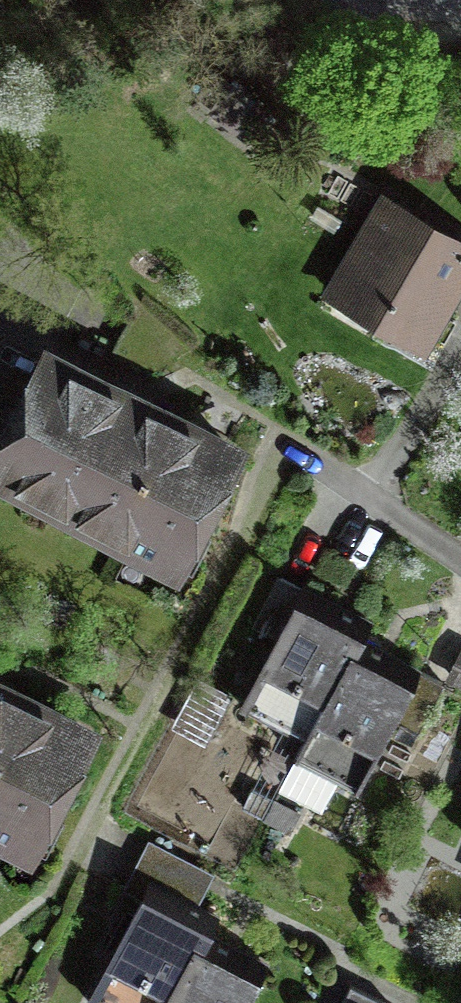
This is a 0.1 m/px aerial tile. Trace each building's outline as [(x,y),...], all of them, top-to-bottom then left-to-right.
[(421,337),(460,268),(460,248),(387,206),(345,278),(385,302),(379,313),(421,337)] [(0,444),(0,466),(53,494),(49,501),(148,553),(152,545),(179,559),(234,453),(46,355),(0,444)] [(305,739),(357,640),(366,622),(304,590),(243,707),(305,739)] [(357,640),(305,739),(281,789),(314,806),(323,803),(336,777),(358,789),(419,671),(357,640)] [(449,675),(460,681),(460,652),(449,675)] [(226,697),(198,683),(177,724),(205,738),(226,697)] [(1,835),(5,827),(32,841),(87,736),(0,690),(0,834),(1,835)] [(152,884),(178,898),(193,867),(154,847),(140,872),(154,879),(152,884)] [(152,884),(91,1001),(94,1002),(169,1002),(205,934),(214,917),(178,898),(152,884)] [(169,1002),(247,1002),(266,966),(205,934),(169,1002)] [(349,985),(340,1002),(384,1002),(349,985)]
